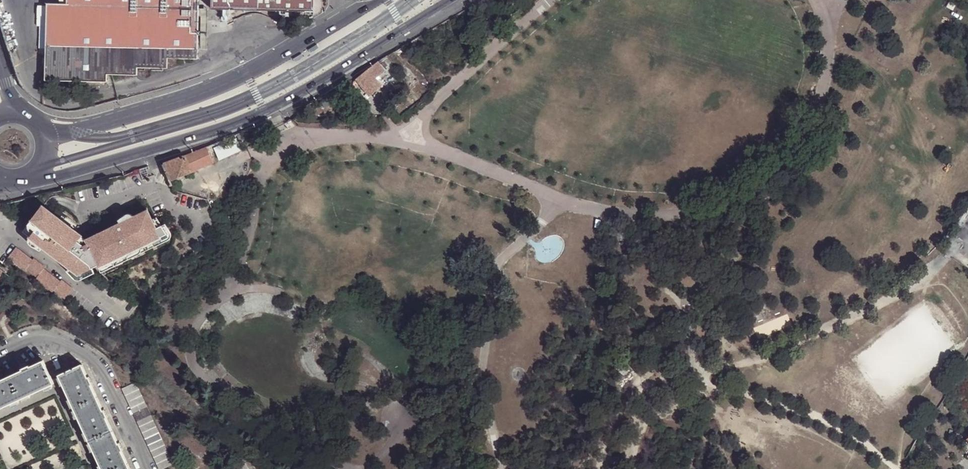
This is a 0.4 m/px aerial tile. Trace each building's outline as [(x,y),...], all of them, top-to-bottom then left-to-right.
[(68,4),(47,3),(45,80),(108,81),(109,74),(139,75),(139,68),(168,68),(168,58),(199,59),(199,31),(200,0),(68,0),(68,4)] [(212,10),(314,12),(314,0),(212,0),(212,10)] [(378,63),(384,73),(391,67),(386,58),(378,63)] [(378,63),(358,79),(370,96),(382,86),(378,79),(384,74),(384,73),(378,63)] [(236,140),(214,150),(219,162),(241,152),(236,140)] [(208,147),(164,164),(172,183),(193,173),(193,172),(215,163),(208,147)] [(22,233),(79,274),(99,265),(100,267),(169,237),(163,228),(158,230),(155,221),(151,211),(119,225),(119,224),(112,227),(112,228),(85,240),(80,236),(81,236),(41,206),(22,233)] [(169,237),(100,267),(102,272),(171,242),(172,240),(173,239),(173,237),(172,235),(166,226),(163,228),(169,237)] [(16,249),(8,259),(25,272),(27,270),(38,278),(37,280),(54,292),(55,291),(66,299),(74,288),(62,280),(61,281),(44,269),(45,267),(34,259),(33,261),(16,249)] [(626,360),(616,369),(623,378),(634,370),(626,360)] [(11,377),(22,400),(55,384),(54,381),(45,361),(31,368),(30,366),(23,369),(23,371),(11,377)] [(59,376),(74,410),(98,399),(92,386),(93,385),(90,377),(88,378),(82,365),(59,376)] [(22,400),(11,377),(0,382),(0,410),(22,400)] [(136,384),(123,390),(160,468),(163,468),(174,464),(136,384)] [(74,410),(90,442),(113,432),(107,419),(108,418),(105,410),(103,411),(98,399),(74,410)] [(102,468),(119,468),(128,465),(122,452),(124,451),(120,443),(118,444),(113,432),(90,442),(102,468)]
